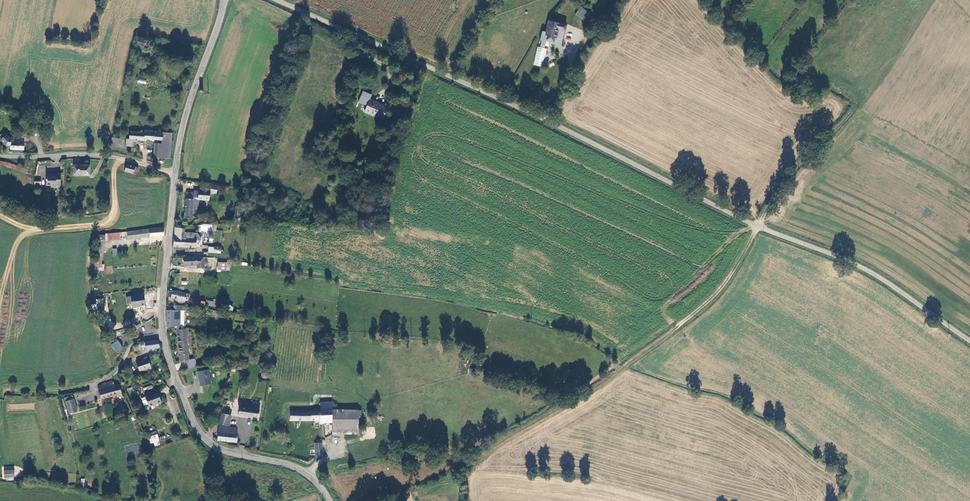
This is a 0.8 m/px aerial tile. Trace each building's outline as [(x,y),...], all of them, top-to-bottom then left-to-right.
[(584,19),(590,11),(581,5),(575,13),(584,19)] [(567,25),(548,20),(544,35),(556,38),(555,41),(562,43),(567,25)] [(384,120),(388,108),(370,101),(365,112),(384,120)] [(173,133),(145,130),(145,132),(132,131),(131,138),(128,138),(127,144),(135,145),(135,141),(135,138),(140,138),(157,140),(157,138),(164,139),(163,143),(156,142),(155,157),(171,159),(173,133)] [(0,137),(0,138),(5,143),(7,143),(9,143),(9,140),(13,140),(12,136),(12,135),(9,135),(9,136),(8,136),(5,133),(0,137)] [(9,145),(9,148),(23,148),(23,140),(21,140),(21,136),(12,136),(13,140),(9,140),(9,143),(9,145)] [(120,138),(112,137),(110,145),(118,146),(120,138)] [(0,162),(0,165),(5,166),(27,175),(29,171),(6,163),(0,162)] [(88,174),(88,164),(72,164),(72,174),(88,174)] [(127,164),(126,170),(138,173),(139,166),(127,164)] [(55,184),(60,185),(61,171),(56,171),(56,174),(52,174),(52,171),(46,171),(45,183),(51,183),(50,185),(55,185),(55,184)] [(218,193),(219,184),(212,183),(211,192),(218,193)] [(183,218),(191,217),(191,209),(196,209),(197,199),(198,194),(193,193),(193,192),(185,192),(185,198),(183,218)] [(164,227),(127,232),(128,238),(150,236),(151,236),(163,235),(164,227)] [(181,228),(176,228),(175,230),(174,246),(197,246),(197,243),(200,243),(200,239),(197,239),(197,237),(194,237),(194,232),(181,231),(181,228)] [(116,242),(115,233),(103,235),(103,236),(104,243),(116,242)] [(105,250),(104,243),(103,236),(94,237),(96,251),(105,250)] [(221,254),(221,247),(208,247),(208,256),(211,256),(211,253),(221,254)] [(203,267),(202,256),(181,257),(181,265),(196,264),(196,268),(203,267)] [(103,270),(104,261),(95,260),(94,270),(103,270)] [(188,293),(169,289),(169,296),(186,299),(187,296),(189,296),(190,293),(188,293)] [(143,295),(130,297),(130,299),(131,304),(132,308),(134,309),(136,308),(137,307),(145,306),(143,295)] [(184,305),(173,305),(173,309),(167,308),(166,326),(174,326),(174,319),(180,319),(180,310),(183,310),(184,305)] [(188,359),(186,329),(178,329),(180,360),(187,359),(188,368),(196,367),(195,358),(188,359)] [(146,348),(160,346),(158,338),(144,340),(145,341),(146,347),(146,348)] [(119,340),(113,345),(118,352),(124,347),(119,340)] [(152,365),(149,356),(136,361),(140,370),(152,365)] [(212,383),(209,369),(199,371),(201,385),(212,383)] [(114,381),(98,385),(101,397),(122,392),(120,384),(115,385),(114,381)] [(142,385),(144,391),(153,388),(151,382),(142,385)] [(161,398),(157,388),(144,393),(148,404),(153,402),(153,400),(161,398)] [(68,415),(77,412),(74,400),(65,402),(68,415)] [(332,410),(332,400),(321,400),(321,408),(291,410),(291,420),(322,418),(332,418),(332,410)] [(243,406),(259,409),(261,402),(255,401),(255,403),(244,401),(243,406)] [(243,406),(241,406),(240,413),(258,416),(259,409),(243,406)] [(226,424),(230,409),(223,407),(219,422),(226,424)] [(358,410),(332,410),(332,418),(332,431),(332,432),(358,432),(358,410)] [(332,431),(332,418),(322,418),(323,431),(332,431)] [(217,439),(237,441),(238,432),(235,432),(235,426),(218,425),(217,439)] [(404,495),(406,500),(413,500),(410,493),(404,495)]
